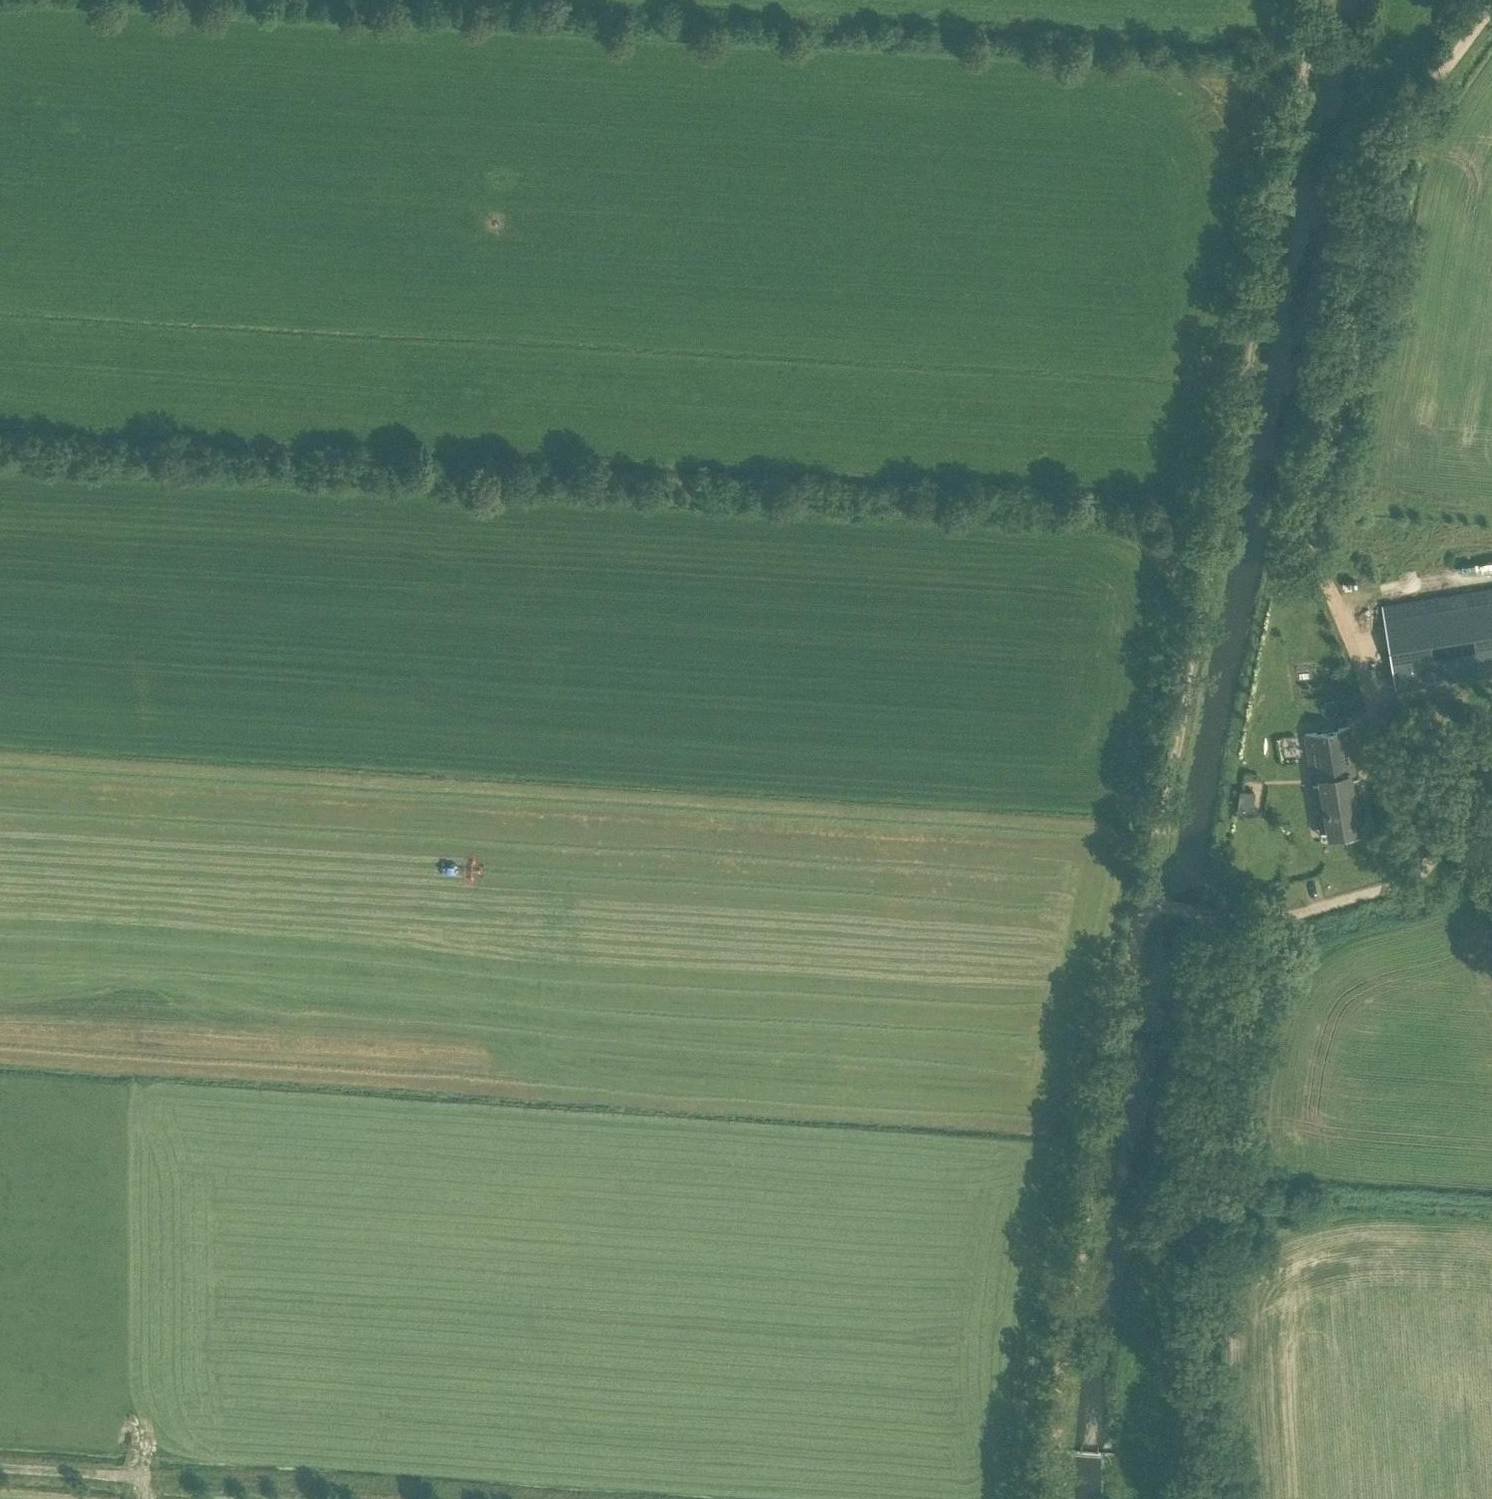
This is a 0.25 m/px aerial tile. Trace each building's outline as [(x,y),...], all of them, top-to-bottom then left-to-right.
[(1396,690),(1491,675),(1491,587),(1382,604),(1396,690)] [(1311,782),(1321,837),(1367,829),(1350,725),(1303,733),(1311,782)] [(1251,814),(1254,792),(1241,790),(1237,812),(1251,814)]
